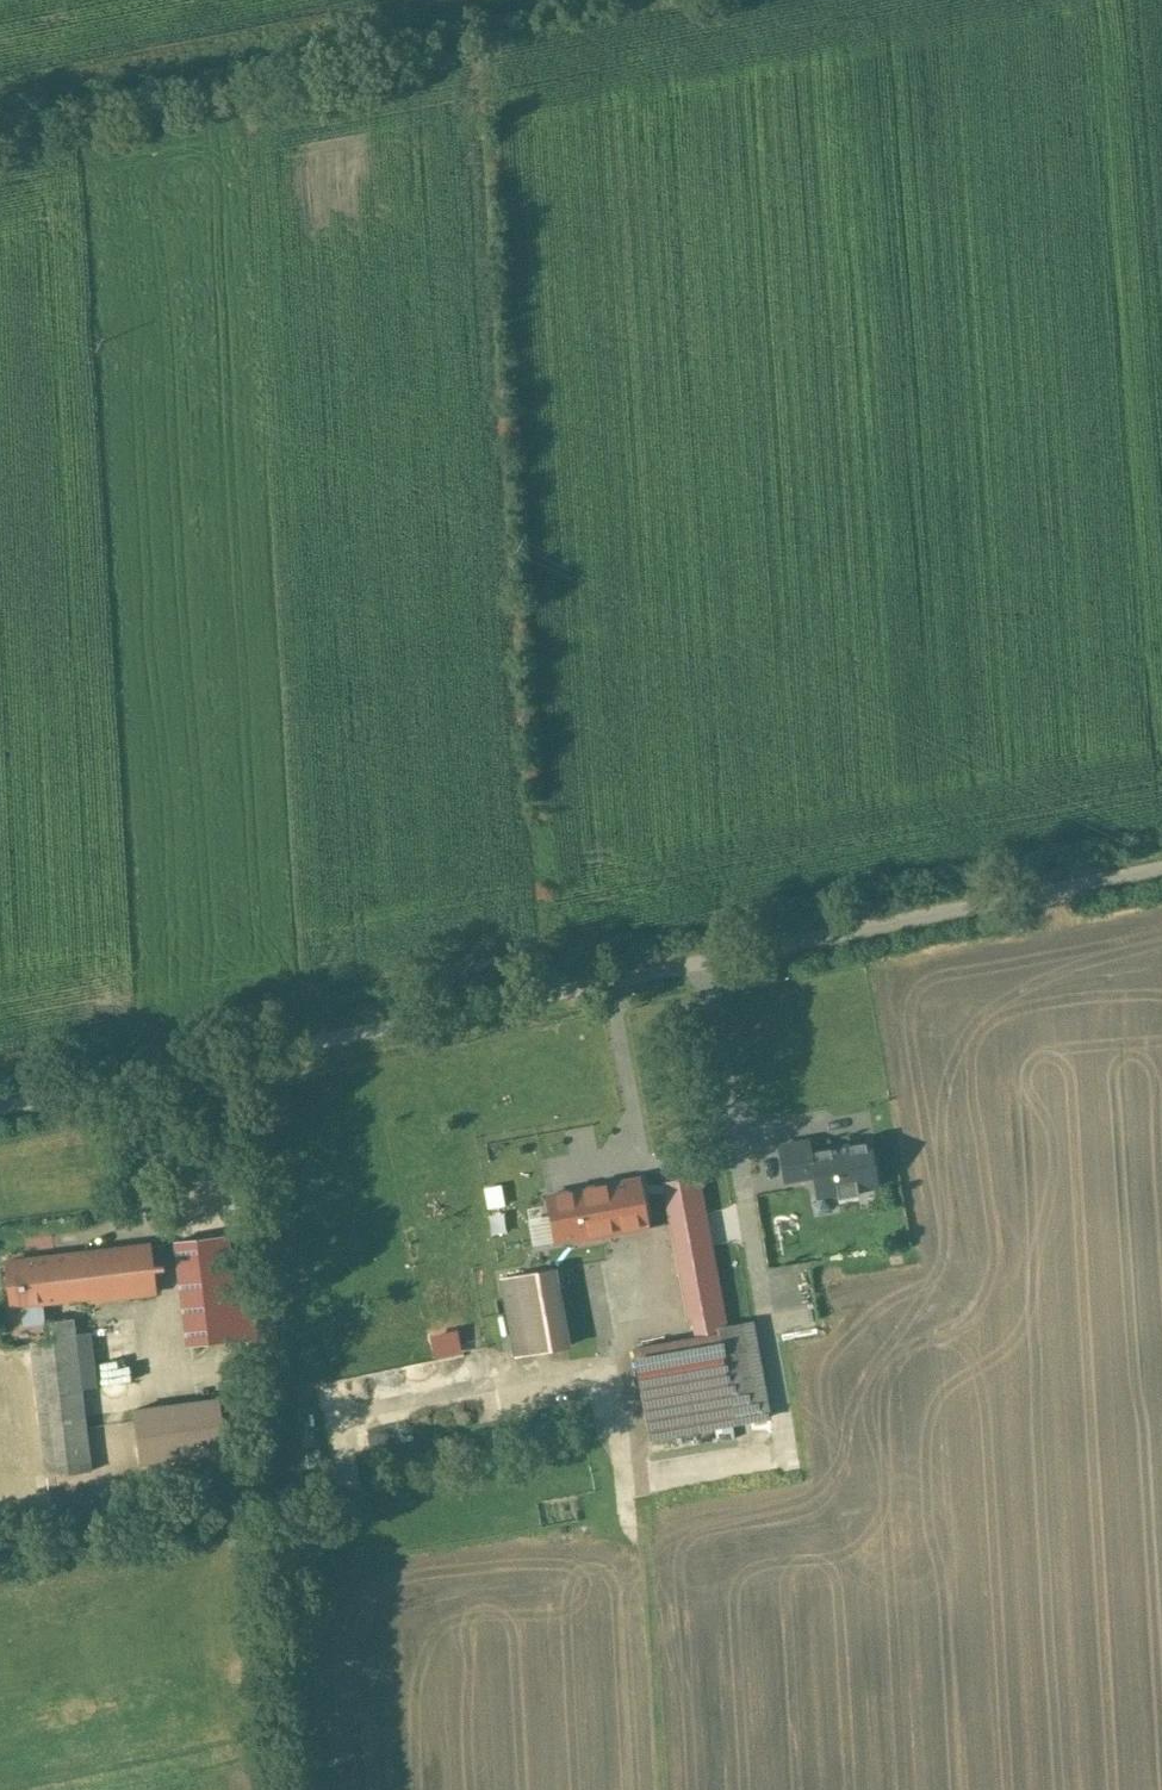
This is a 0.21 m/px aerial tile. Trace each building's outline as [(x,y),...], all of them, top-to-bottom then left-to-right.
[(818,1200),(875,1191),(866,1140),(810,1149),(808,1139),(775,1145),(782,1184),(815,1179),(818,1200)] [(716,1329),(725,1327),(694,1161),(661,1168),(689,1317),(694,1316),(697,1333),(716,1329)] [(527,1166),(488,1174),(494,1207),(493,1207),(501,1251),(579,1236),(580,1242),(645,1229),(636,1180),(533,1200),(527,1166)] [(224,1236),(177,1242),(190,1347),(238,1340),(224,1236)] [(150,1246),(4,1262),(9,1306),(22,1305),(40,1303),(88,1297),(89,1302),(155,1294),(150,1246)] [(552,1270),(501,1279),(515,1356),(566,1346),(552,1270)] [(40,1303),(22,1305),(24,1324),(42,1322),(40,1303)] [(49,1342),(31,1344),(46,1477),(90,1472),(72,1319),(47,1322),(49,1342)] [(717,1335),(734,1423),(769,1417),(751,1322),(725,1327),(716,1329),(717,1335)] [(717,1335),(633,1349),(648,1439),(734,1423),(717,1335)] [(218,1400),(132,1411),(139,1463),(225,1452),(218,1400)]
